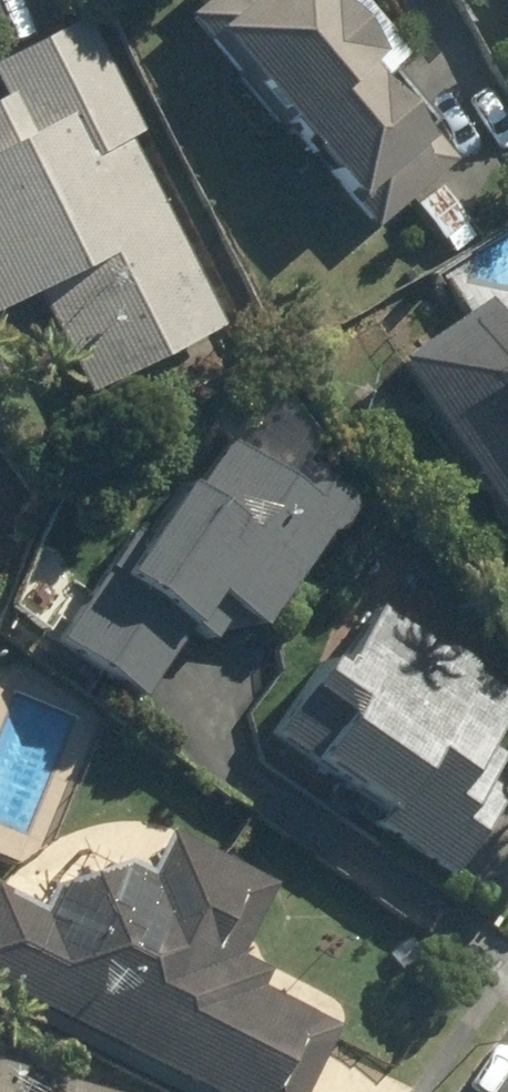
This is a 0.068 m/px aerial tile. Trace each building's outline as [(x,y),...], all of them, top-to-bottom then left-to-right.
[(376,46),(399,26),(375,0),(202,0),(188,12),(356,197),(442,119),(376,46)] [(42,289),(88,385),(219,323),(130,135),(141,129),(90,22),(0,65),(0,91),(2,95),(0,96),(0,309),(42,289)] [(507,526),(507,310),(498,295),(400,360),(507,526)] [(146,696),(212,589),(270,625),(357,482),(324,462),(337,441),(275,403),(245,452),(223,438),(195,484),(182,475),(148,531),(129,520),(55,640),(146,696)] [(365,803),(358,814),(453,881),(507,803),(507,771),(477,750),(507,706),(507,686),(377,594),(275,741),(365,803)] [(65,878),(47,913),(0,888),(0,984),(209,1091),(305,1091),(340,1025),(262,985),(272,965),(241,949),(274,886),(164,830),(145,868),(128,860),(65,878)] [(0,1063),(0,1091),(112,1091),(0,1063)]
